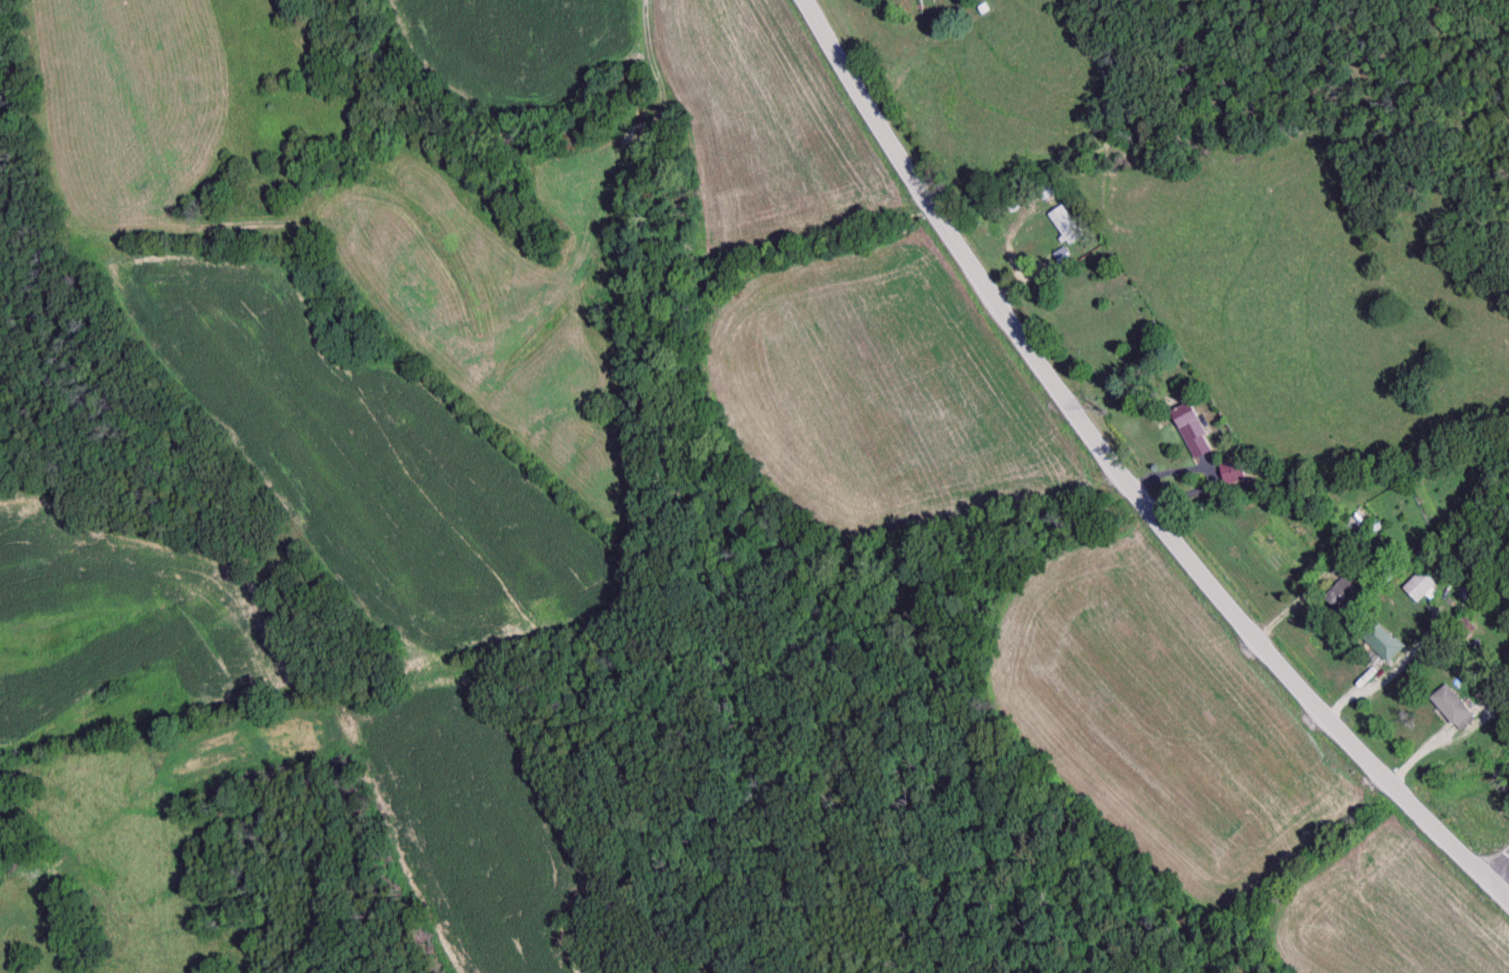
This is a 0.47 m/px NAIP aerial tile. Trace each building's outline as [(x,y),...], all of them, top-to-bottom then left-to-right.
[(1035,187),(1040,200),(1062,192),(1058,179),(1035,187)] [(1069,246),(1082,236),(1058,203),(1045,213),(1069,246)] [(1173,411),(1193,461),(1211,453),(1192,404),(1173,411)] [(1347,521),(1356,531),(1366,522),(1358,512),(1347,521)] [(1424,567),(1403,589),(1417,603),(1440,581),(1436,576),(1440,571),(1437,568),(1431,574),(1424,567)] [(1354,600),(1360,594),(1344,578),(1324,598),(1348,622),(1362,607),(1354,600)] [(1388,664),(1404,648),(1377,622),(1362,637),(1388,664)] [(1462,733),(1477,719),(1447,686),(1432,699),(1462,733)]
